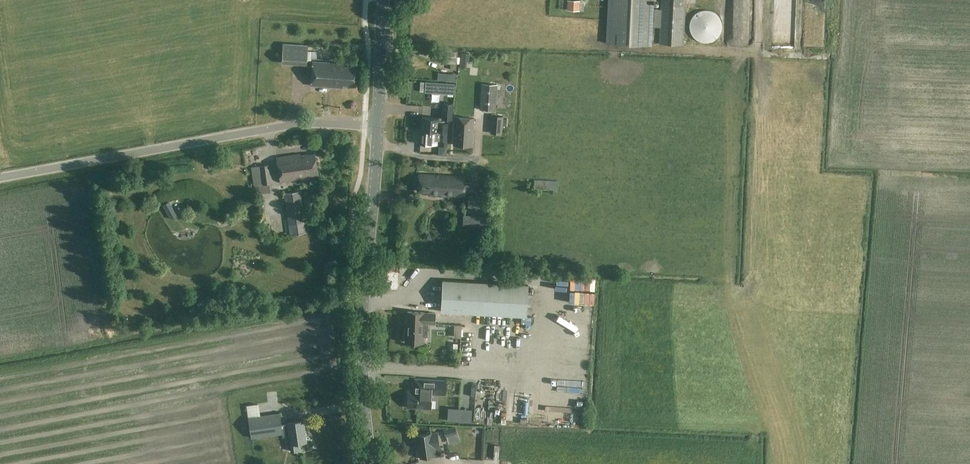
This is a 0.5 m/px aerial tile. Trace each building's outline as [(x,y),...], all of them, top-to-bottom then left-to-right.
[(661,9),(653,8),(653,0),(608,0),(606,43),(651,45),(652,26),(660,26),(659,44),(683,45),(685,0),(661,0),(661,9)] [(707,10),(705,10),(703,10),(701,11),(699,11),(697,12),(695,14),(694,15),(692,17),(691,18),(690,20),(690,22),(689,23),(689,25),(689,28),(690,30),(690,32),(691,34),(694,38),(696,39),(698,40),(700,41),(702,42),(706,43),(709,42),(712,41),(714,40),(716,39),(718,37),(719,36),(720,33),(721,29),(722,28),(722,26),(722,24),(721,22),(721,21),(720,19),(719,17),(717,15),(716,14),(714,12),(712,11),(709,10),(707,10)] [(307,61),(307,60),(311,60),(312,58),(317,59),(317,51),(308,51),(308,45),(283,43),(282,59),(307,61)] [(439,63),(450,64),(450,69),(456,69),(457,61),(458,52),(440,50),(439,63)] [(313,61),(312,85),(343,87),(343,84),(356,85),(357,67),(339,66),(340,63),(313,61)] [(445,80),(434,79),(433,84),(436,87),(441,88),(445,85),(445,80)] [(481,83),(479,110),(496,111),(497,84),(481,83)] [(452,120),(452,112),(453,103),(443,102),(442,111),(442,120),(452,120)] [(492,114),(491,118),(490,132),(502,133),(503,115),(492,114)] [(421,127),(438,129),(439,118),(422,117),(421,127)] [(455,117),(453,145),(472,146),(474,118),(455,117)] [(437,145),(438,129),(421,127),(420,143),(437,145)] [(447,141),(448,129),(440,128),(439,141),(447,141)] [(301,154),(301,153),(277,157),(281,181),(308,177),(307,175),(318,174),(315,153),(309,154),(308,153),(301,154)] [(233,164),(231,156),(207,161),(209,169),(233,164)] [(253,186),(258,185),(260,193),(272,192),(270,183),(272,183),(269,164),(251,167),(253,186)] [(465,176),(418,174),(418,191),(429,192),(429,195),(464,197),(465,176)] [(557,180),(534,179),(534,190),(556,191),(557,180)] [(284,193),(290,234),(307,231),(301,190),(284,193)] [(480,200),(468,199),(467,208),(480,208),(480,200)] [(171,200),(165,202),(171,216),(177,214),(171,200)] [(464,216),(464,226),(487,226),(487,216),(464,216)] [(443,280),(441,311),(526,316),(528,285),(443,280)] [(428,335),(428,323),(435,323),(435,313),(408,312),(407,332),(407,342),(423,343),(423,335),(428,335)] [(455,335),(463,335),(463,323),(455,323),(455,335)] [(431,409),(432,393),(446,394),(447,381),(428,379),(415,379),(414,392),(408,391),(407,407),(431,409)] [(248,404),(250,416),(262,415),(261,403),(248,404)] [(464,405),(465,420),(473,420),(472,404),(464,405)] [(283,438),(289,437),(291,452),(301,450),(300,442),(306,441),(303,420),(287,422),(287,423),(282,424),(280,413),(248,417),(251,437),(282,433),(283,438)] [(437,432),(416,435),(417,444),(418,444),(419,449),(417,451),(417,455),(420,456),(420,457),(434,455),(433,447),(439,446),(437,432)]
